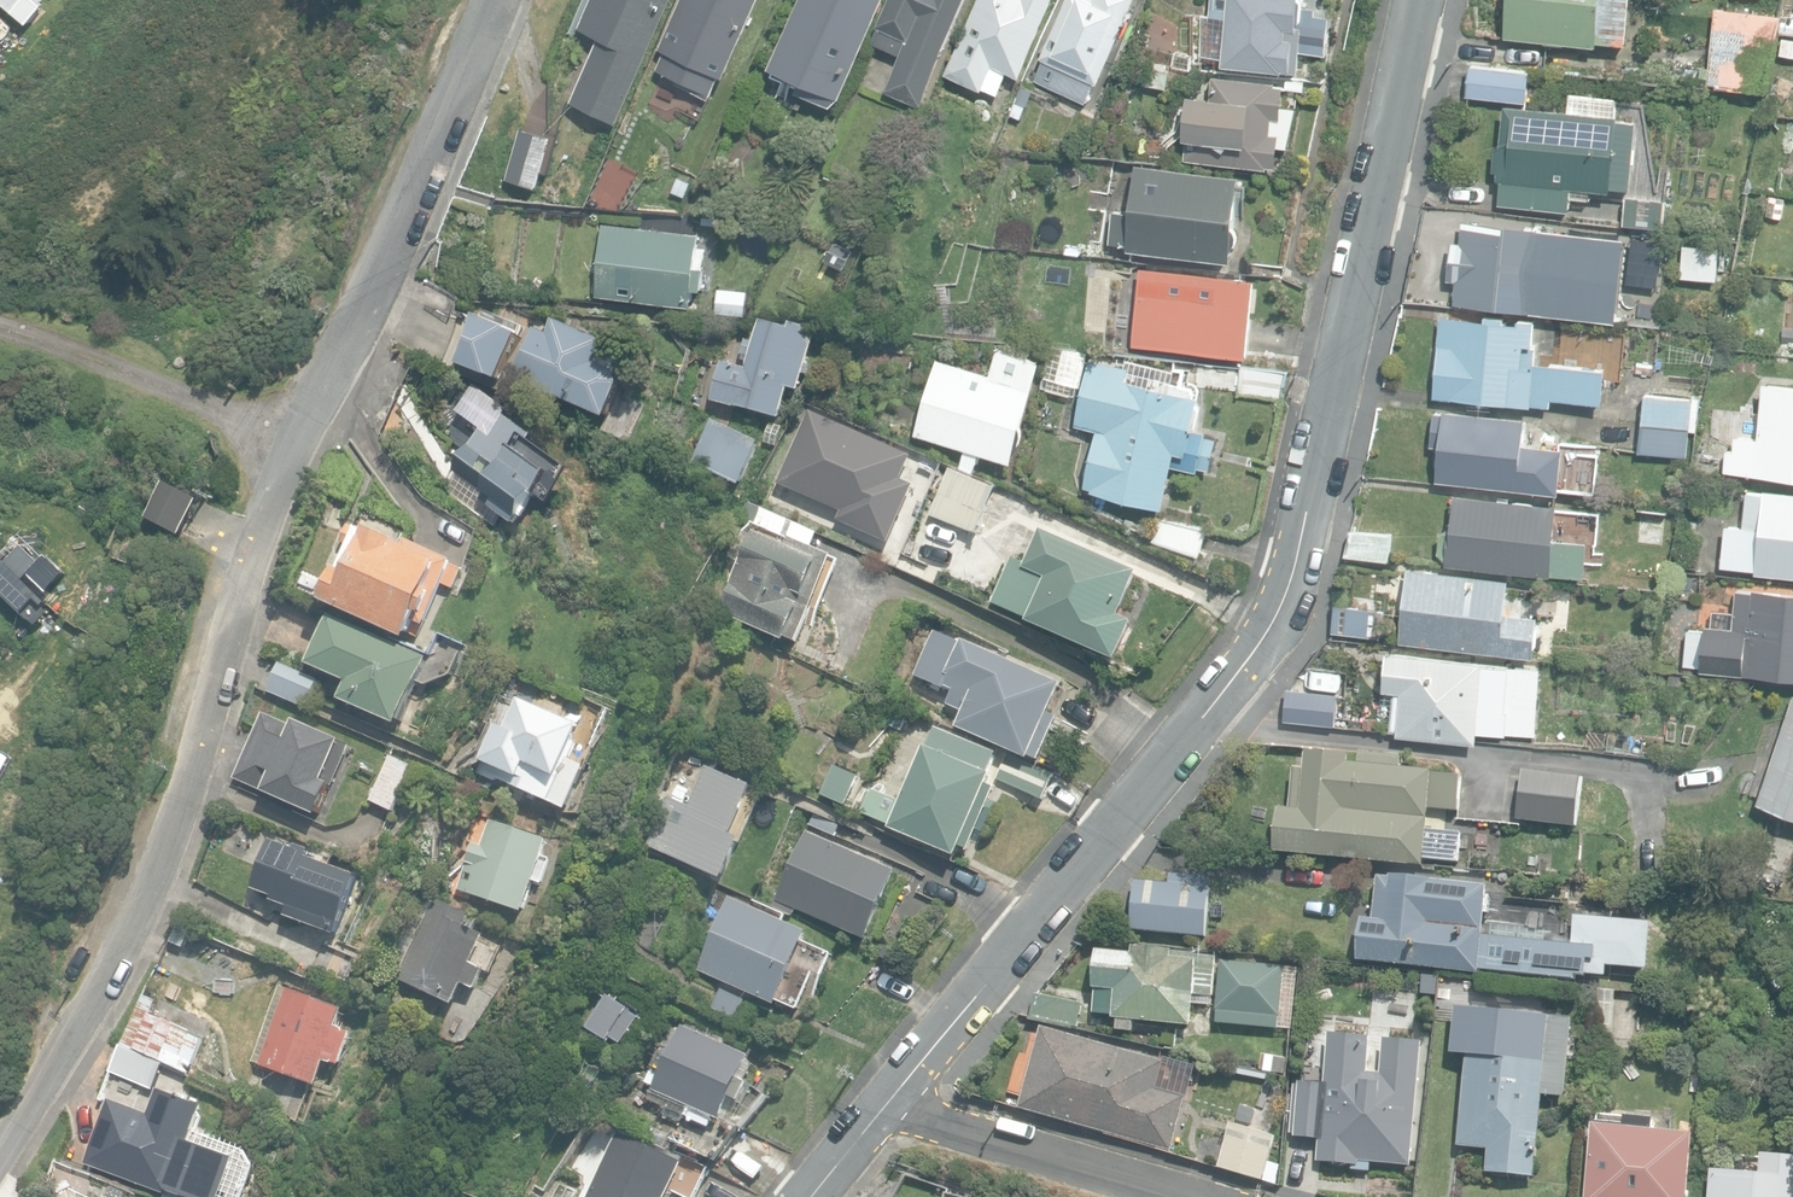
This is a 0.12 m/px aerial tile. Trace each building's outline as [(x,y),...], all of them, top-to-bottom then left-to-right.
[(620,122),(674,0),(592,0),(580,28),(600,37),(572,101),(620,122)] [(712,96),(722,74),(727,76),(761,0),(681,0),(659,48),(667,51),(659,69),(691,83),(690,86),(712,96)] [(833,107),(837,97),(841,98),(883,0),(801,0),(772,67),(803,80),(798,92),(833,107)] [(933,65),(939,51),(945,53),(968,0),(891,0),(874,39),(933,65)] [(984,91),(995,66),(1023,78),(1057,0),(979,0),(946,74),(984,91)] [(1135,2),(1131,0),(1067,0),(1041,57),(1044,59),(1035,79),(1085,103),(1095,82),(1098,84),(1135,2)] [(1285,72),(1285,70),(1301,72),(1303,52),(1328,54),(1329,44),(1328,44),(1329,28),(1331,28),(1332,17),(1317,15),(1318,8),(1302,6),(1303,0),(1212,0),(1210,14),(1202,13),(1198,55),(1224,57),(1223,66),(1285,72)] [(1599,46),(1600,42),(1627,44),(1631,0),(1511,0),(1507,38),(1599,46)] [(1769,90),(1779,11),(1778,11),(1779,0),(1766,0),(1764,10),(1716,4),(1708,62),(1700,61),(1699,73),(1707,74),(1707,79),(1716,80),(1716,83),(1769,90)] [(1792,58),(1792,39),(1784,38),(1781,56),(1792,58)] [(1469,96),(1530,103),(1533,71),(1472,65),(1469,96)] [(996,69),(986,90),(1000,97),(1010,75),(996,69)] [(1144,85),(1169,89),(1171,75),(1147,71),(1144,85)] [(1185,160),(1269,169),(1269,166),(1279,167),(1281,147),(1290,148),(1299,107),(1285,106),(1286,85),(1278,85),(1278,82),(1215,75),(1212,96),(1190,94),(1185,160)] [(1499,203),(1570,210),(1572,189),(1606,192),(1605,197),(1616,198),(1617,189),(1631,190),(1637,122),(1619,120),(1619,116),(1616,116),(1618,97),(1571,93),(1569,111),(1506,105),(1502,146),(1497,145),(1494,171),(1499,172),(1498,181),(1501,181),(1499,203)] [(1017,128),(1004,130),(1006,142),(1019,140),(1017,128)] [(510,178),(541,185),(552,137),(521,129),(510,178)] [(736,165),(742,150),(727,144),(721,158),(736,165)] [(1136,251),(1235,261),(1236,246),(1239,243),(1239,232),(1238,228),(1243,175),(1137,164),(1132,213),(1113,211),(1110,243),(1120,244),(1118,255),(1136,257),(1136,251)] [(671,198),(682,203),(690,186),(679,181),(671,198)] [(1627,224),(1665,227),(1667,200),(1629,198),(1627,224)] [(1618,321),(1627,239),(1464,221),(1462,241),(1452,240),(1447,280),(1457,281),(1454,303),(1618,321)] [(599,291),(698,299),(704,232),(605,224),(602,257),(597,256),(595,276),(600,276),(599,291)] [(1680,277),(1721,281),(1726,245),(1683,241),(1680,277)] [(1135,347),(1251,358),(1258,278),(1142,267),(1135,347)] [(728,298),(727,314),(746,315),(747,299),(728,298)] [(1430,401),(1523,409),(1524,405),(1553,408),(1554,396),(1601,399),(1603,373),(1537,367),(1541,321),(1438,312),(1430,401)] [(522,335),(480,317),(460,365),(503,383),(522,335)] [(538,328),(516,379),(603,419),(611,415),(623,386),(620,373),(602,365),(611,344),(557,320),(552,334),(538,328)] [(722,361),(713,401),(782,417),(789,388),(802,391),(817,327),(791,321),(789,329),(758,322),(754,341),(746,339),(743,353),(751,355),(748,367),(722,361)] [(958,470),(976,478),(979,470),(976,470),(982,451),(1014,460),(1042,362),(999,349),(992,374),(940,359),(919,432),(969,447),(963,464),(960,463),(958,470)] [(1094,491),(1165,507),(1175,466),(1199,472),(1201,468),(1210,470),(1220,430),(1196,425),(1202,395),(1195,393),(1193,387),(1164,382),(1159,386),(1130,378),(1131,365),(1091,358),(1077,424),(1099,428),(1086,485),(1094,487),(1094,491)] [(1283,399),(1289,370),(1243,365),(1239,395),(1283,399)] [(1792,478),(1792,384),(1767,381),(1762,439),(1738,436),(1736,451),(1729,450),(1727,471),(1738,472),(1738,477),(1754,479),(1755,474),(1792,478)] [(1648,393),(1644,423),(1693,429),(1696,398),(1648,393)] [(1439,480),(1562,492),(1567,447),(1527,443),(1529,419),(1437,410),(1433,446),(1442,447),(1439,480)] [(774,493),(833,516),(834,529),(889,550),(914,487),(903,483),(915,454),(806,412),(774,493)] [(482,499),(520,525),(555,477),(525,456),(538,438),(509,418),(495,438),(484,431),(456,470),(487,492),(482,499)] [(694,463),(744,485),(763,444),(713,421),(694,463)] [(1693,429),(1644,423),(1641,452),(1690,457),(1693,429)] [(996,485),(976,478),(958,470),(950,467),(930,516),(975,534),(996,485)] [(147,518),(182,536),(200,499),(166,482),(147,518)] [(1792,575),(1792,489),(1763,486),(1763,491),(1747,490),(1743,525),(1737,525),(1733,556),(1754,558),(1753,571),(1792,575)] [(1556,572),(1587,575),(1591,541),(1562,538),(1562,533),(1559,532),(1562,504),(1457,494),(1454,527),(1442,533),(1440,552),(1449,560),(1449,564),(1556,575),(1556,572)] [(1637,543),(1668,546),(1671,511),(1641,508),(1637,543)] [(794,539),(814,548),(820,534),(766,511),(760,525),(794,539)] [(1154,540),(1199,556),(1209,527),(1160,518),(1154,540)] [(319,595),(413,641),(453,561),(408,539),(407,541),(397,536),(395,541),(374,531),(372,534),(359,528),(358,530),(351,526),(343,542),(352,547),(339,571),(333,568),(319,595)] [(1027,621),(1117,660),(1134,620),(1120,614),(1138,572),(1042,530),(1028,563),(1012,556),(992,602),(1028,617),(1027,621)] [(1348,555),(1392,559),(1393,531),(1354,530),(1348,555)] [(725,614),(797,647),(837,559),(793,540),(790,547),(761,534),(758,539),(744,533),(732,558),(747,565),(725,614)] [(1684,563),(1700,565),(1703,546),(1687,543),(1684,563)] [(1403,642),(1537,655),(1538,643),(1542,644),(1543,633),(1540,633),(1541,614),(1524,612),(1525,600),(1512,599),(1514,576),(1410,566),(1403,642)] [(1792,679),(1792,594),(1736,589),(1734,612),(1714,610),(1712,625),(1704,624),(1700,671),(1792,679)] [(1332,629),(1381,634),(1383,611),(1335,606),(1332,629)] [(345,700),(405,727),(435,661),(336,617),(314,667),(353,684),(345,700)] [(1033,758),(1040,761),(1059,718),(1051,714),(1064,685),(964,640),(962,642),(936,630),(915,676),(946,690),(947,686),(956,690),(949,706),(965,713),(958,728),(1032,761),(1033,758)] [(1400,734),(1480,743),(1481,732),(1537,738),(1545,668),(1390,651),(1386,689),(1396,690),(1392,730),(1400,731),(1400,734)] [(270,691),(308,708),(320,681),(282,664),(270,691)] [(1288,720),(1338,724),(1341,692),(1291,688),(1288,720)] [(1792,815),(1792,698),(1758,803),(1792,815)] [(511,699),(479,771),(572,811),(591,768),(576,761),(588,733),(511,699)] [(236,777),(318,814),(332,784),(325,780),(343,741),(298,721),(296,727),(265,713),(236,777)] [(891,829),(958,856),(961,849),(969,852),(997,785),(988,782),(992,772),(990,771),(998,752),(934,726),(903,802),(875,791),(867,813),(893,824),(891,829)] [(1275,851),(1425,866),(1426,858),(1460,862),(1463,833),(1430,830),(1432,811),(1459,814),(1463,776),(1434,773),(1434,770),(1402,766),(1403,755),(1362,751),(1360,763),(1351,762),(1352,755),(1308,750),(1303,799),(1290,797),(1289,809),(1279,808),(1275,851)] [(372,801),(395,812),(417,768),(394,757),(372,801)] [(1013,779),(1046,794),(1054,776),(1020,762),(1013,779)] [(686,803),(667,795),(645,847),(718,878),(737,834),(728,831),(749,782),(704,763),(686,803)] [(823,794),(848,806),(861,777),(836,765),(823,794)] [(1519,816),(1578,825),(1585,781),(1526,772),(1519,816)] [(459,889),(527,913),(552,840),(492,819),(478,860),(470,858),(459,889)] [(777,901),(868,940),(899,870),(808,830),(777,901)] [(289,916),(340,935),(362,879),(309,859),(313,850),(300,845),(299,849),(274,839),(266,862),(256,888),(277,895),(275,901),(292,907),(289,916)] [(1490,885),(1391,874),(1391,878),(1379,876),(1374,920),(1363,918),(1358,960),(1479,974),(1480,968),(1576,979),(1577,973),(1606,976),(1608,966),(1649,970),(1654,923),(1575,915),(1571,944),(1546,941),(1547,938),(1485,931),(1487,913),(1491,914),(1492,897),(1489,897),(1490,885)] [(1134,918),(1207,925),(1210,897),(1137,890),(1134,918)] [(700,970),(780,1005),(812,933),(732,897),(700,970)] [(401,979),(456,1006),(466,984),(477,989),(486,970),(475,964),(488,936),(469,927),(474,916),(439,899),(401,979)] [(210,937),(197,975),(232,988),(237,973),(247,977),(256,954),(210,937)] [(1117,1030),(1133,1032),(1135,1020),(1193,1027),(1195,1004),(1214,1007),(1220,957),(1134,946),(1133,952),(1100,949),(1092,1014),(1118,1017),(1117,1030)] [(1721,969),(1740,971),(1742,955),(1723,952),(1721,969)] [(1262,1008),(1278,1010),(1279,1002),(1292,1003),(1293,988),(1290,988),(1293,962),(1248,958),(1245,998),(1262,999),(1262,1008)] [(1363,1029),(1390,1031),(1395,969),(1368,966),(1363,1029)] [(313,993),(330,1000),(335,989),(317,982),(313,993)] [(299,1077),(321,1085),(330,1062),(345,1067),(357,1032),(342,1027),(348,1009),(288,987),(261,1063),(289,1073),(287,1079),(297,1082),(299,1077)] [(1595,1038),(1614,1040),(1619,990),(1600,988),(1595,1038)] [(715,1007),(737,1018),(747,1000),(724,989),(715,1007)] [(1031,1018),(1078,1028),(1083,1004),(1036,994),(1031,1018)] [(189,1073),(218,1085),(222,1076),(193,1064),(207,1033),(152,1010),(156,1001),(141,995),(121,1041),(163,1059),(190,1070),(189,1073)] [(445,1034),(454,1014),(435,1006),(426,1026),(445,1034)] [(1470,1058),(1461,1143),(1491,1146),(1488,1171),(1538,1176),(1546,1097),(1566,1099),(1574,1020),(1458,1008),(1453,1056),(1470,1058)] [(481,1038),(489,1018),(472,1013),(465,1031),(481,1038)] [(645,1083),(725,1117),(733,1098),(742,1102),(751,1081),(746,1079),(755,1057),(684,1026),(682,1029),(673,1025),(663,1050),(656,1047),(652,1055),(656,1056),(645,1083)] [(1045,1027),(1022,1108),(1171,1151),(1187,1096),(1158,1087),(1166,1061),(1045,1027)] [(1353,1171),(1401,1176),(1402,1163),(1413,1164),(1423,1044),(1385,1041),(1383,1071),(1372,1070),(1375,1035),(1331,1031),(1320,1162),(1353,1164),(1353,1171)] [(110,1069),(151,1086),(163,1059),(121,1041),(110,1069)] [(1262,1069),(1287,1073),(1290,1057),(1265,1053),(1262,1069)] [(1216,1114),(1258,1122),(1259,1117),(1272,1120),(1278,1089),(1266,1087),(1267,1081),(1224,1072),(1216,1114)] [(87,1166),(163,1194),(165,1191),(182,1196),(222,1196),(237,1155),(189,1138),(201,1105),(159,1089),(150,1112),(112,1098),(87,1166)] [(1695,1133),(1656,1129),(1657,1119),(1627,1116),(1626,1125),(1596,1122),(1588,1196),(1688,1196),(1695,1133)] [(1279,1184),(1307,1187),(1313,1139),(1309,1139),(1311,1120),(1286,1118),(1279,1184)] [(1219,1166),(1264,1179),(1275,1138),(1230,1125),(1219,1166)] [(673,1188),(691,1196),(698,1196),(712,1170),(621,1131),(590,1196),(669,1196),(673,1188)] [(1763,1155),(1762,1173),(1713,1168),(1710,1196),(1792,1196),(1792,1158),(1763,1155)] [(123,1190),(107,1183),(101,1196),(120,1196),(123,1190)]
